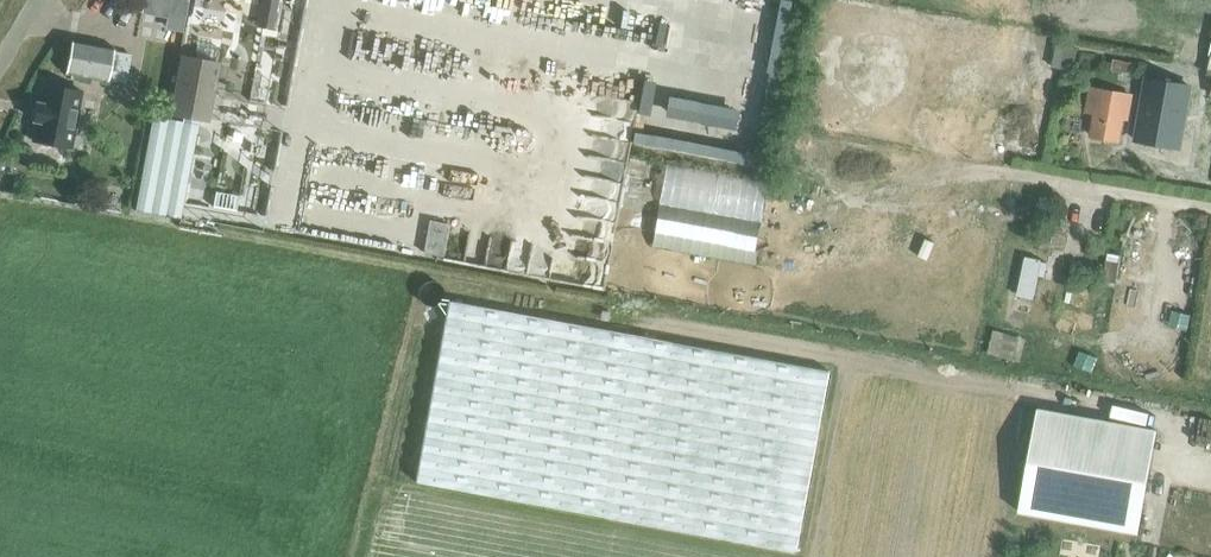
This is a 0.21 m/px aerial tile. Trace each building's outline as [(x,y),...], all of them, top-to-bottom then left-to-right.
[(170,0),(143,0),(141,12),(167,17),(170,0)] [(107,80),(113,46),(71,38),(64,72),(70,73),(69,78),(89,81),(89,77),(107,80)] [(181,56),(170,112),(207,119),(218,63),(221,46),(198,42),(195,58),(181,56)] [(1130,62),(1112,59),(1110,70),(1128,73),(1130,62)] [(1190,82),(1148,75),(1137,136),(1179,143),(1190,82)] [(651,112),(656,82),(647,80),(641,110),(651,112)] [(38,102),(37,101),(33,120),(35,120),(31,139),(71,147),(81,90),(42,83),(38,102)] [(1089,135),(1118,140),(1123,110),(1128,110),(1131,95),(1089,87),(1085,112),(1093,113),(1089,135)] [(671,93),(663,131),(735,146),(743,108),(671,93)] [(197,123),(151,114),(134,209),(180,217),(197,123)] [(1066,151),(1059,160),(1066,167),(1074,159),(1066,151)] [(796,551),(829,370),(449,301),(415,482),(796,551)] [(993,330),(987,353),(1009,358),(1015,335),(993,330)] [(1205,377),(1195,376),(1194,391),(1204,392),(1205,377)] [(1137,532),(1156,429),(1037,407),(1018,510),(1137,532)]
